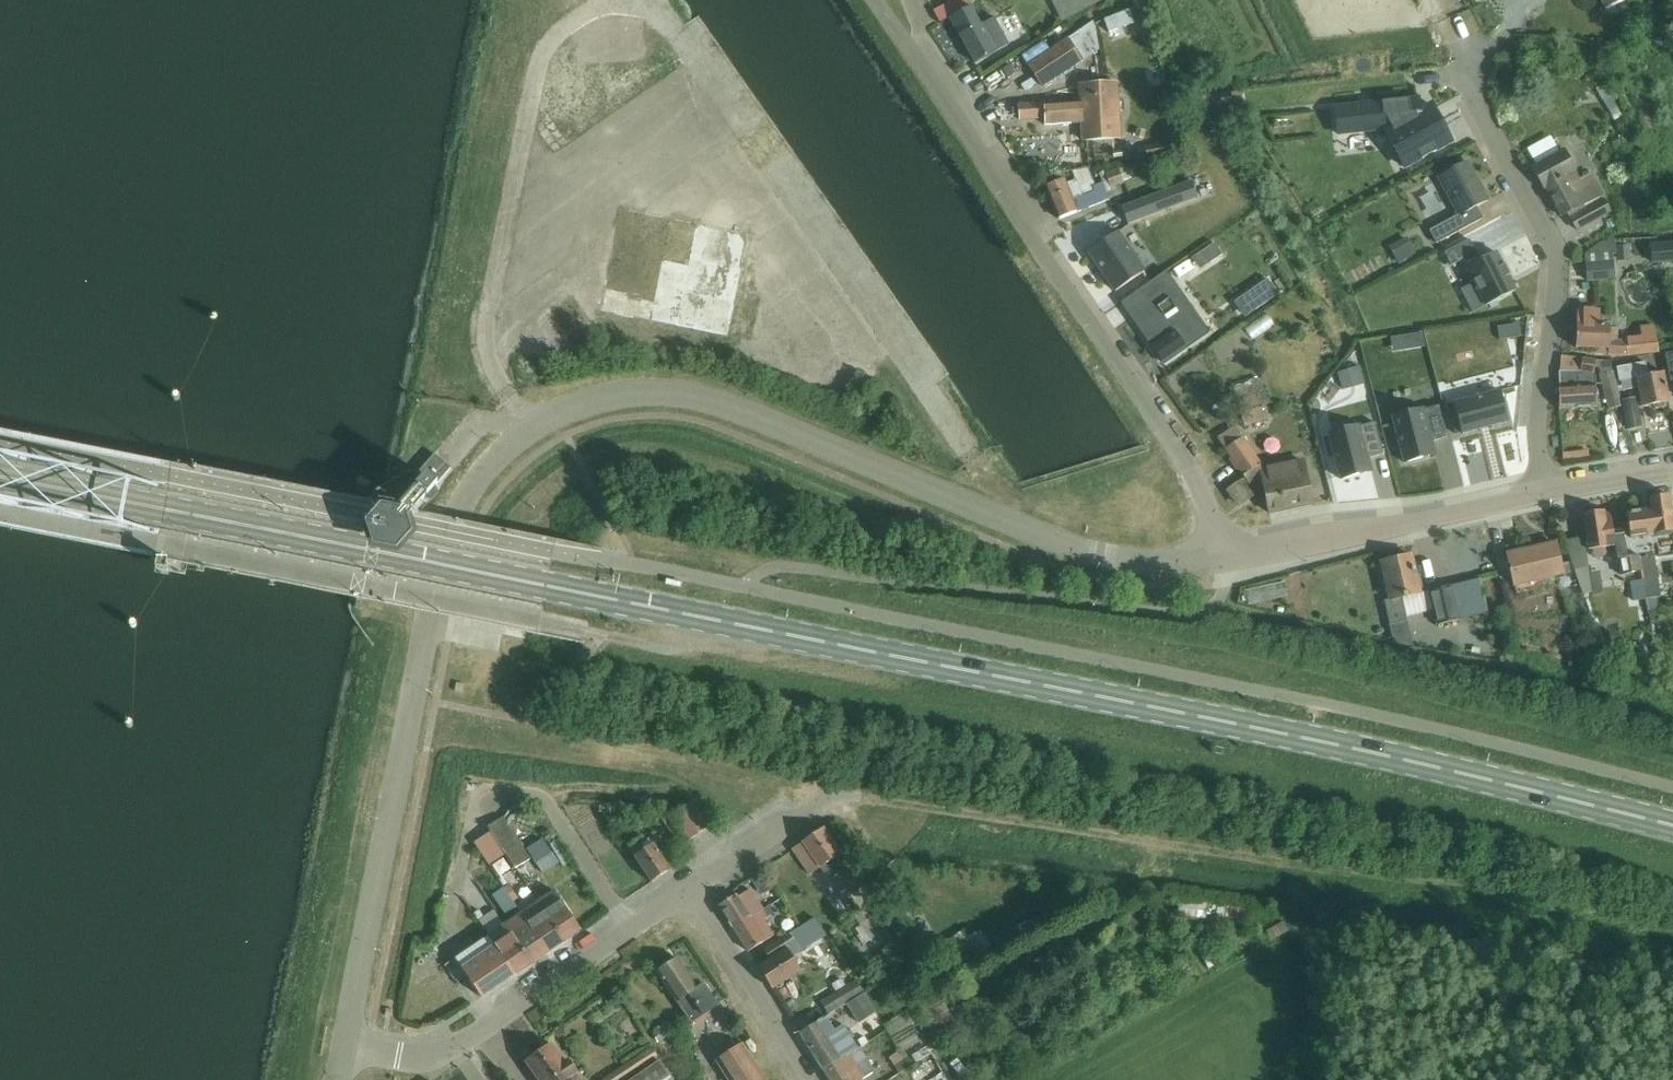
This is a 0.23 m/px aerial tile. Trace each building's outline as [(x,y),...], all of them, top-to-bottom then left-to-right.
[(1053,5),(1060,20),(1098,0),(1063,0),(1053,5)] [(1555,8),(1573,17),(1578,7),(1563,0),(1559,0),(1555,8)] [(1605,10),(1627,0),(1600,0),(1605,10)] [(970,8),(950,18),(975,64),(1009,45),(997,23),(994,18),(980,26),(970,8)] [(1129,11),(1104,20),(1109,33),(1134,24),(1129,11)] [(1092,23),(1066,40),(1070,48),(1075,55),(1081,62),(1099,50),(1097,34),(1092,23)] [(1065,41),(1027,65),(1042,87),(1080,63),(1065,41)] [(1519,100),(1537,103),(1541,78),(1522,75),(1519,100)] [(1081,124),(1082,141),(1114,139),(1112,121),(1107,122),(1104,84),(1079,86),(1080,102),(1018,105),(1019,121),(1044,119),(1044,126),(1081,124)] [(1208,89),(1208,105),(1243,104),(1242,88),(1208,89)] [(1417,99),(1335,108),(1338,135),(1384,130),(1405,169),(1451,144),(1430,105),(1419,111),(1417,99)] [(1178,141),(1144,148),(1146,160),(1181,153),(1178,141)] [(1567,214),(1576,231),(1610,213),(1603,200),(1585,210),(1582,206),(1602,195),(1590,175),(1578,181),(1574,174),(1575,174),(1563,152),(1532,168),(1544,191),(1546,191),(1561,217),(1567,214)] [(1459,216),(1429,232),(1436,244),(1482,220),(1476,208),(1487,202),(1466,162),(1438,177),(1459,216)] [(1124,184),(1118,169),(1105,174),(1110,189),(1124,184)] [(1045,187),(1058,220),(1109,200),(1102,184),(1093,187),(1092,183),(1078,188),(1075,182),(1066,185),(1063,180),(1045,187)] [(1191,182),(1121,208),(1127,225),(1197,199),(1191,182)] [(622,207),(608,313),(740,331),(754,225),(622,207)] [(1405,262),(1421,251),(1408,231),(1392,242),(1405,262)] [(1117,233),(1088,252),(1115,292),(1144,273),(1117,233)] [(1469,241),(1444,253),(1450,267),(1462,261),(1485,306),(1515,292),(1507,277),(1502,266),(1495,253),(1479,261),(1469,241)] [(1596,247),(1585,256),(1587,266),(1586,266),(1587,281),(1612,279),(1609,257),(1618,255),(1614,241),(1596,247)] [(1214,244),(1203,252),(1210,263),(1214,261),(1222,256),(1214,244)] [(1652,264),(1672,262),(1672,244),(1650,246),(1652,264)] [(1198,252),(1173,265),(1179,278),(1205,265),(1198,252)] [(1258,286),(1244,296),(1255,311),(1278,295),(1267,280),(1258,286)] [(1167,288),(1128,315),(1162,364),(1185,348),(1182,344),(1198,333),(1167,288)] [(1607,350),(1608,356),(1627,357),(1658,354),(1653,326),(1640,328),(1641,338),(1626,340),(1626,342),(1617,341),(1618,330),(1610,329),(1610,326),(1599,325),(1600,311),(1576,310),(1575,349),(1607,350)] [(1423,345),(1423,369),(1430,369),(1430,330),(1396,330),(1396,345),(1423,345)] [(1672,380),(1672,352),(1664,353),(1669,381),(1672,380)] [(1558,388),(1558,411),(1596,409),(1596,387),(1594,374),(1594,361),(1582,359),(1560,357),(1560,372),(1558,372),(1560,388),(1558,388)] [(1340,368),(1346,386),(1369,379),(1364,362),(1340,368)] [(1635,378),(1641,408),(1668,403),(1662,373),(1646,376),(1644,364),(1616,368),(1619,382),(1635,378)] [(1600,374),(1608,409),(1621,406),(1612,372),(1600,374)] [(1235,396),(1244,428),(1265,422),(1255,390),(1235,396)] [(1500,391),(1453,403),(1461,435),(1508,422),(1500,391)] [(1423,410),(1392,418),(1403,463),(1435,455),(1432,442),(1446,439),(1438,407),(1423,411),(1423,410)] [(1368,459),(1383,455),(1375,423),(1360,427),(1360,426),(1328,435),(1340,480),(1371,472),(1368,459)] [(1264,486),(1270,515),(1312,506),(1303,465),(1280,469),(1265,472),(1243,440),(1225,452),(1253,494),(1264,486)] [(451,469),(434,455),(407,486),(414,491),(407,499),(410,507),(418,509),(437,487),(436,486),(451,469)] [(1229,491),(1237,505),(1238,506),(1252,496),(1242,482),(1229,491)] [(1631,539),(1672,532),(1672,520),(1669,496),(1649,499),(1650,511),(1627,514),(1631,539)] [(1604,510),(1583,514),(1589,550),(1591,550),(1592,557),(1595,560),(1603,559),(1604,555),(1603,548),(1615,546),(1620,577),(1640,572),(1640,571),(1638,558),(1638,556),(1628,558),(1626,547),(1626,543),(1624,543),(1623,530),(1613,531),(1612,517),(1605,518),(1604,510)] [(1574,573),(1575,573),(1582,596),(1592,593),(1589,570),(1587,570),(1582,538),(1564,542),(1574,573)] [(1507,555),(1514,586),(1562,575),(1555,544),(1507,555)] [(1381,563),(1390,600),(1383,601),(1389,626),(1406,622),(1401,598),(1419,594),(1418,590),(1421,590),(1418,577),(1415,577),(1410,557),(1381,563)] [(1638,558),(1640,571),(1642,580),(1641,581),(1645,600),(1647,612),(1657,610),(1653,584),(1657,583),(1653,557),(1638,558)] [(1629,583),(1632,602),(1645,600),(1641,581),(1630,583),(1629,583)] [(1430,591),(1431,595),(1439,626),(1460,621),(1452,586),(1430,591)] [(665,822),(675,837),(681,832),(689,843),(710,828),(692,802),(671,817),(665,822)] [(518,841),(503,818),(488,828),(491,833),(492,832),(516,869),(532,859),(535,863),(551,854),(536,830),(518,841)] [(824,829),(795,849),(813,875),(822,869),(829,880),(837,875),(839,879),(843,876),(852,889),(861,883),(824,829)] [(514,870),(516,869),(492,832),(491,833),(475,843),(489,865),(506,855),(514,870)] [(644,837),(629,847),(653,883),(672,870),(654,844),(646,849),(643,845),(647,842),(644,837)] [(493,897),(505,915),(516,907),(504,890),(493,897)] [(719,907),(734,930),(764,910),(751,890),(738,898),(736,896),(719,907)] [(555,892),(539,903),(565,941),(581,930),(555,892)] [(1207,905),(1178,901),(1176,916),(1205,920),(1207,905)] [(539,903),(523,914),(548,953),(565,941),(539,903)] [(877,950),(851,910),(850,911),(846,906),(838,905),(847,919),(853,916),(858,923),(852,927),(856,935),(855,936),(862,947),(866,944),(870,950),(874,947),(876,950),(877,950)] [(764,910),(734,930),(749,952),(775,935),(763,917),(765,916),(767,919),(775,913),(770,906),(764,910)] [(857,906),(851,910),(877,950),(884,945),(857,906)] [(1217,906),(1216,917),(1247,921),(1249,910),(1217,906)] [(523,914),(506,925),(532,963),(548,953),(523,914)] [(771,961),(759,969),(773,989),(802,970),(792,956),(825,935),(814,919),(790,934),(765,951),(771,961)] [(506,925),(490,936),(515,975),(532,963),(506,925)] [(490,936),(474,947),(499,985),(515,975),(490,936)] [(1221,963),(1208,940),(1195,947),(1208,970),(1221,963)] [(499,985),(474,947),(457,958),(483,996),(499,985)] [(656,972),(677,1002),(692,1024),(720,1004),(719,1003),(718,1003),(705,984),(699,988),(676,957),(656,972)] [(821,1001),(829,1013),(863,992),(856,980),(821,1001)] [(864,994),(846,1005),(858,1024),(876,1013),(864,994)] [(930,1029),(934,1036),(953,1025),(949,1018),(950,1017),(943,1005),(942,1005),(940,1001),(920,1012),(930,1029)] [(800,1034),(823,1070),(858,1048),(844,1025),(835,1031),(826,1017),(800,1034)] [(928,1072),(943,1066),(933,1041),(918,1047),(928,1072)] [(740,1043),(714,1060),(728,1079),(766,1079),(740,1043)] [(568,1062),(565,1063),(552,1045),(527,1063),(539,1079),(581,1079),(568,1062)] [(662,1059),(655,1046),(604,1072),(607,1079),(622,1079),(662,1059)] [(823,1070),(830,1079),(858,1079),(873,1070),(859,1049),(858,1048),(823,1070)] [(899,1052),(890,1058),(899,1073),(909,1068),(899,1052)] [(662,1060),(632,1079),(676,1079),(662,1060)]
